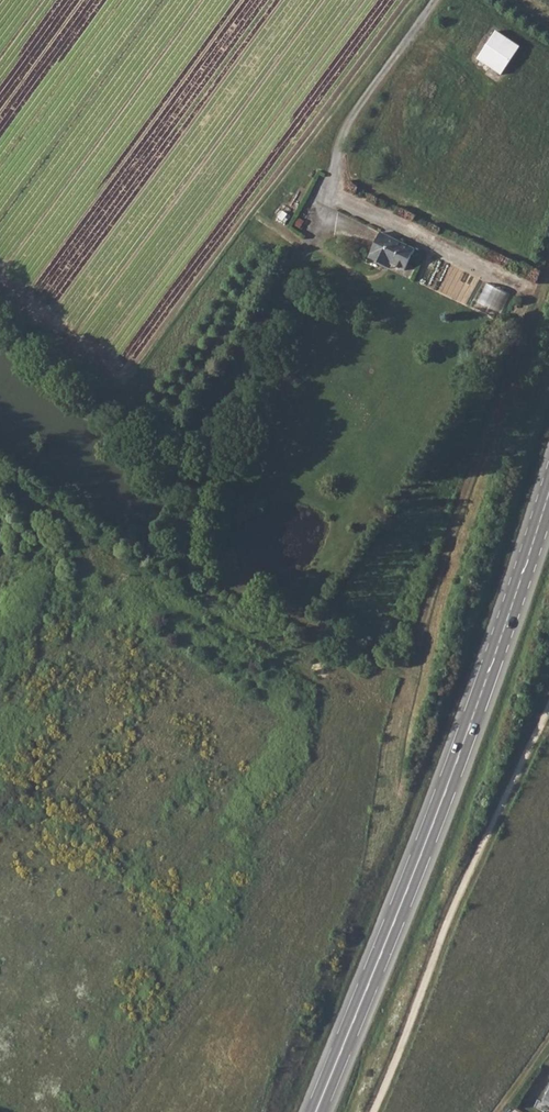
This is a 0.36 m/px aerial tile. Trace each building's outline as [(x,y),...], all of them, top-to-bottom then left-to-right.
[(503,75),(522,46),(497,30),(478,59),(503,75)] [(380,233),(368,259),(389,269),(391,265),(404,271),(414,250),(380,233)] [(476,307),(499,319),(511,294),(488,283),(476,307)]
